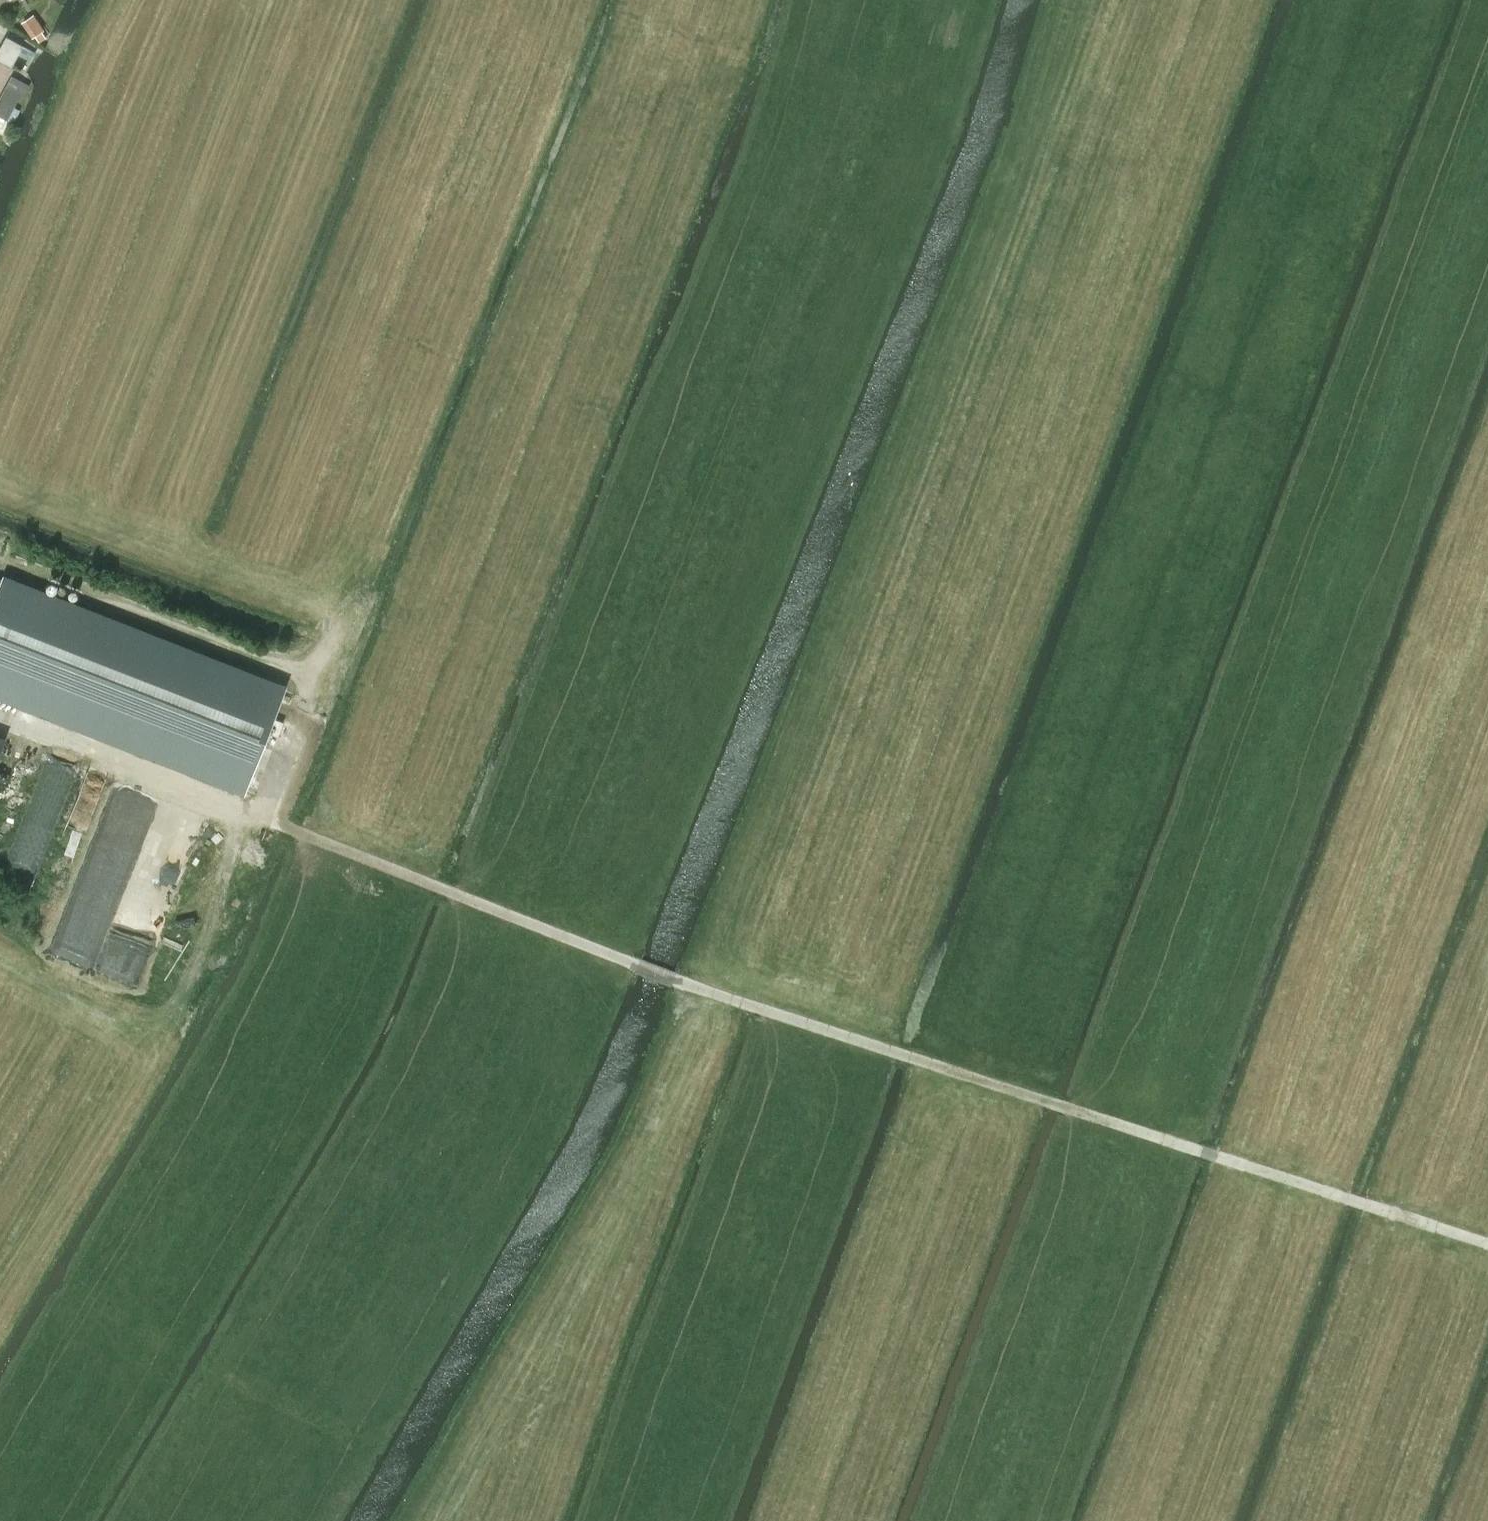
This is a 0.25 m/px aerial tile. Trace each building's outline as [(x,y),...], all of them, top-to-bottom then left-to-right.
[(34,15),(21,23),(32,39),(35,36),(39,42),(45,38),(41,32),(44,31),(34,15)] [(21,46),(7,38),(0,50),(0,58),(11,64),(21,46)] [(0,97),(0,117),(7,120),(20,96),(23,97),(29,86),(11,76),(0,97)] [(136,748),(232,785),(244,790),(283,690),(176,647),(3,580),(0,587),(0,694),(136,748)] [(106,948),(150,796),(109,784),(73,906),(68,904),(56,945),(66,948),(69,938),(106,948)]
